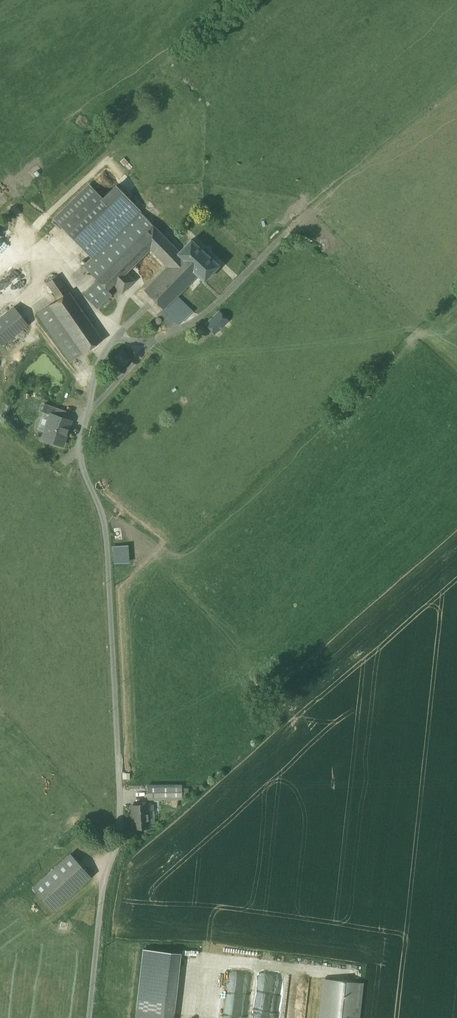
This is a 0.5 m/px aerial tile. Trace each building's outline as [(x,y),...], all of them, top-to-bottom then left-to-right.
[(107,166),(88,185),(102,199),(115,186),(121,181),(107,166)] [(88,185),(54,218),(58,222),(68,233),(103,199),(102,199),(88,185)] [(103,199),(68,233),(89,255),(90,253),(93,255),(139,210),(115,186),(102,199),(103,199)] [(93,255),(82,266),(96,280),(97,280),(152,225),(139,210),(93,255)] [(152,225),(97,280),(107,290),(113,284),(126,272),(149,249),(167,266),(177,255),(176,254),(178,252),(152,225)] [(217,265),(190,240),(178,252),(176,254),(177,255),(197,275),(203,281),(217,265)] [(167,266),(143,290),(163,309),(197,275),(177,255),(167,266)] [(126,272),(113,284),(122,293),(134,281),(126,272)] [(68,292),(57,275),(46,283),(45,283),(57,299),(68,292)] [(96,280),(82,294),(96,309),(111,294),(107,290),(97,280),(96,280)] [(102,340),(68,291),(68,292),(57,299),(49,305),(82,353),(102,340)] [(82,353),(49,305),(37,313),(70,361),(82,353)] [(0,318),(0,342),(3,345),(28,324),(13,307),(0,318)] [(176,322),(163,309),(157,315),(160,318),(170,328),(176,322)] [(218,311),(204,324),(214,334),(228,320),(218,311)] [(121,365),(128,359),(121,350),(114,356),(121,365)] [(61,409),(44,403),(41,412),(51,415),(51,414),(58,417),(61,409)] [(58,417),(51,414),(51,415),(42,439),(61,445),(70,421),(58,417)] [(131,561),(130,544),(113,545),(113,562),(131,561)] [(181,785),(147,786),(147,799),(181,799),(181,785)] [(147,805),(131,806),(132,828),(149,827),(148,810),(147,805)] [(70,854),(33,887),(53,910),(90,876),(70,854)] [(324,979),(320,1017),(357,1017),(361,983),(324,979)] [(136,1009),(135,1017),(172,1017),(173,1014),(136,1009)]
